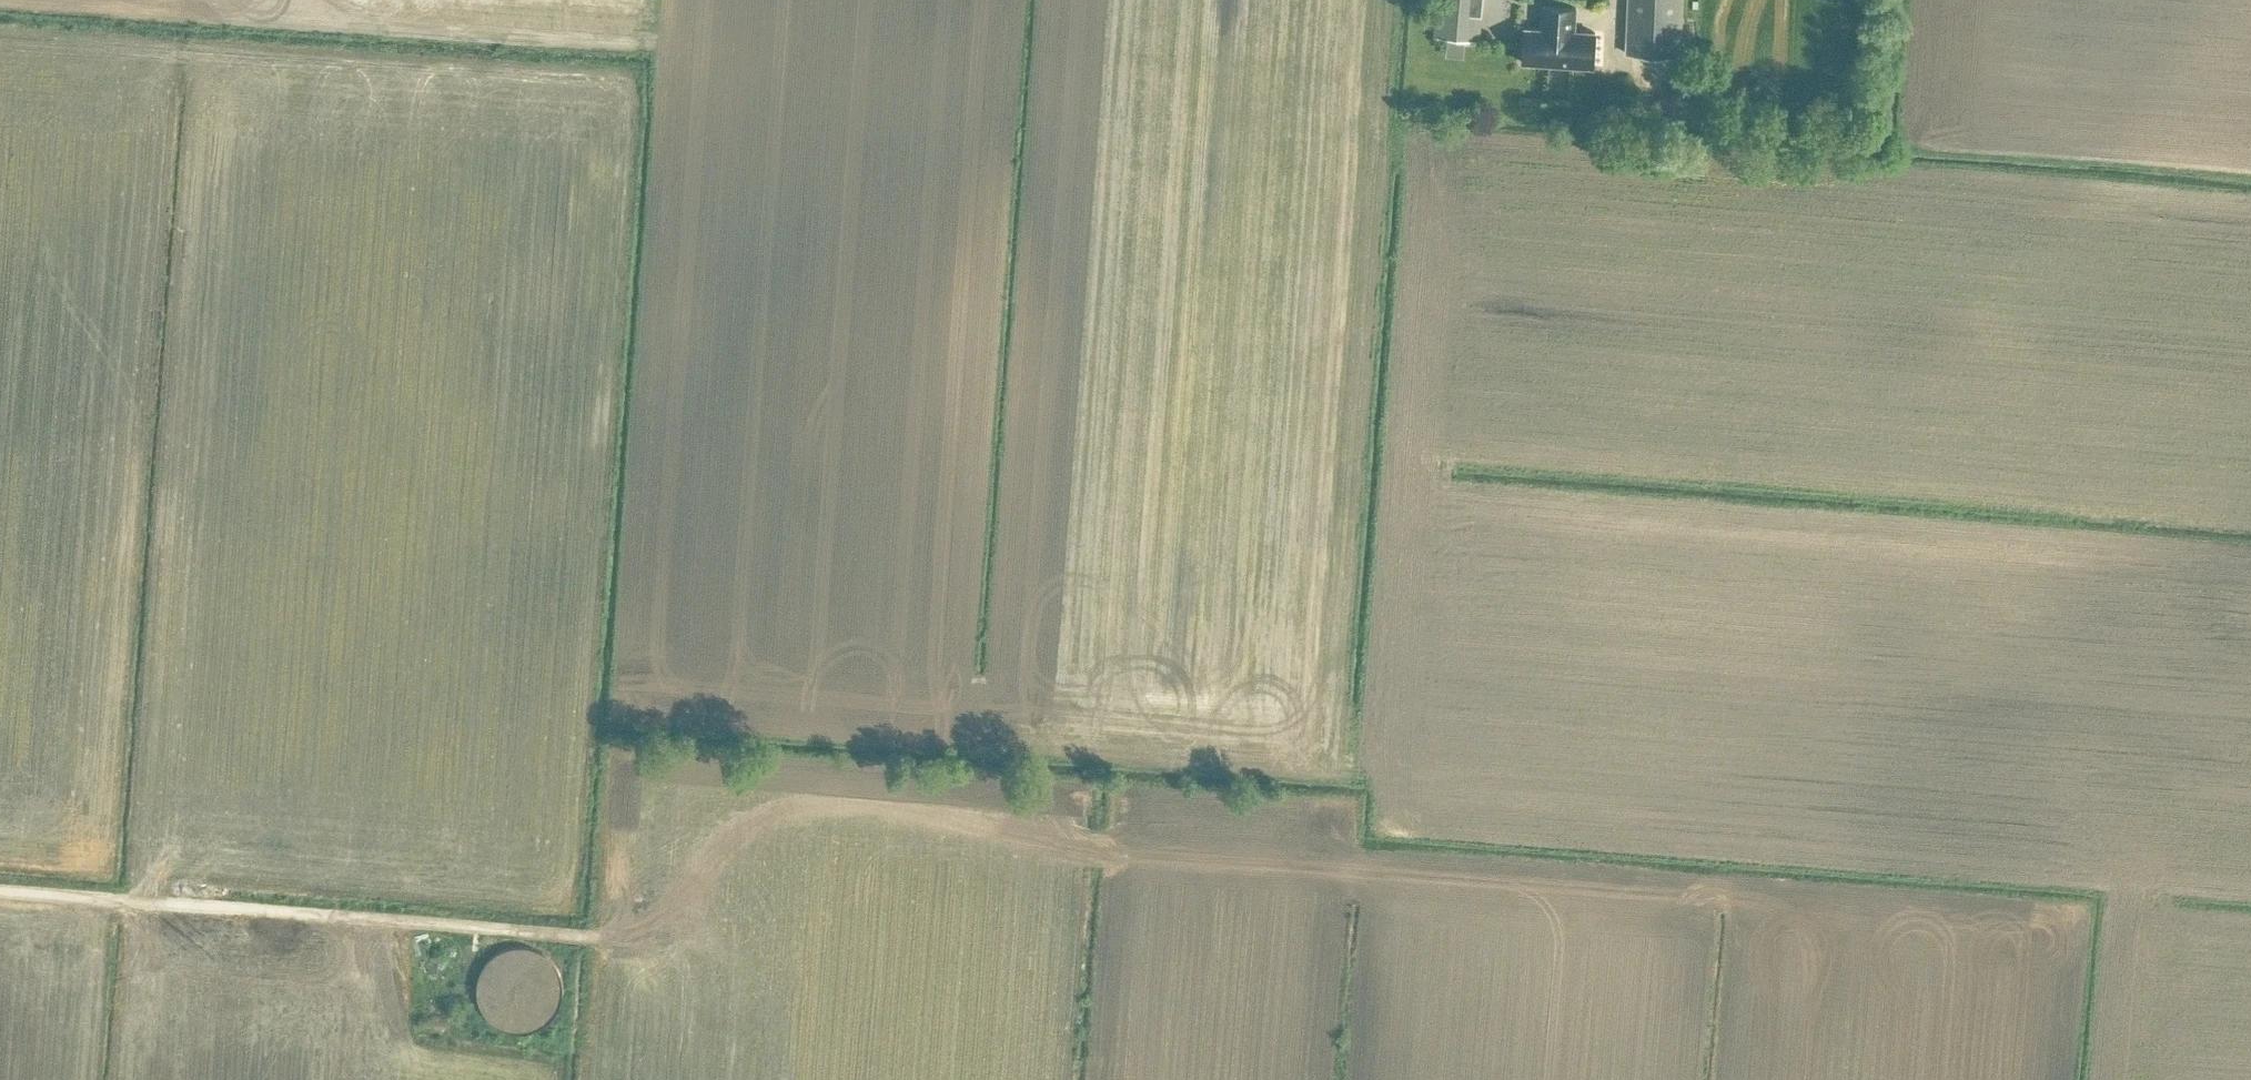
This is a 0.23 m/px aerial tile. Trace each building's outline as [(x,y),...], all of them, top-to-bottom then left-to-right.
[(1479,40),(1483,0),(1438,0),(1434,36),(1479,40)] [(1626,52),(1680,54),(1682,0),(1629,0),(1626,52)] [(1543,5),(1542,28),(1525,27),(1523,61),(1542,62),(1542,60),(1554,60),(1554,63),(1594,65),(1596,31),(1575,30),(1576,6),(1543,5)]
